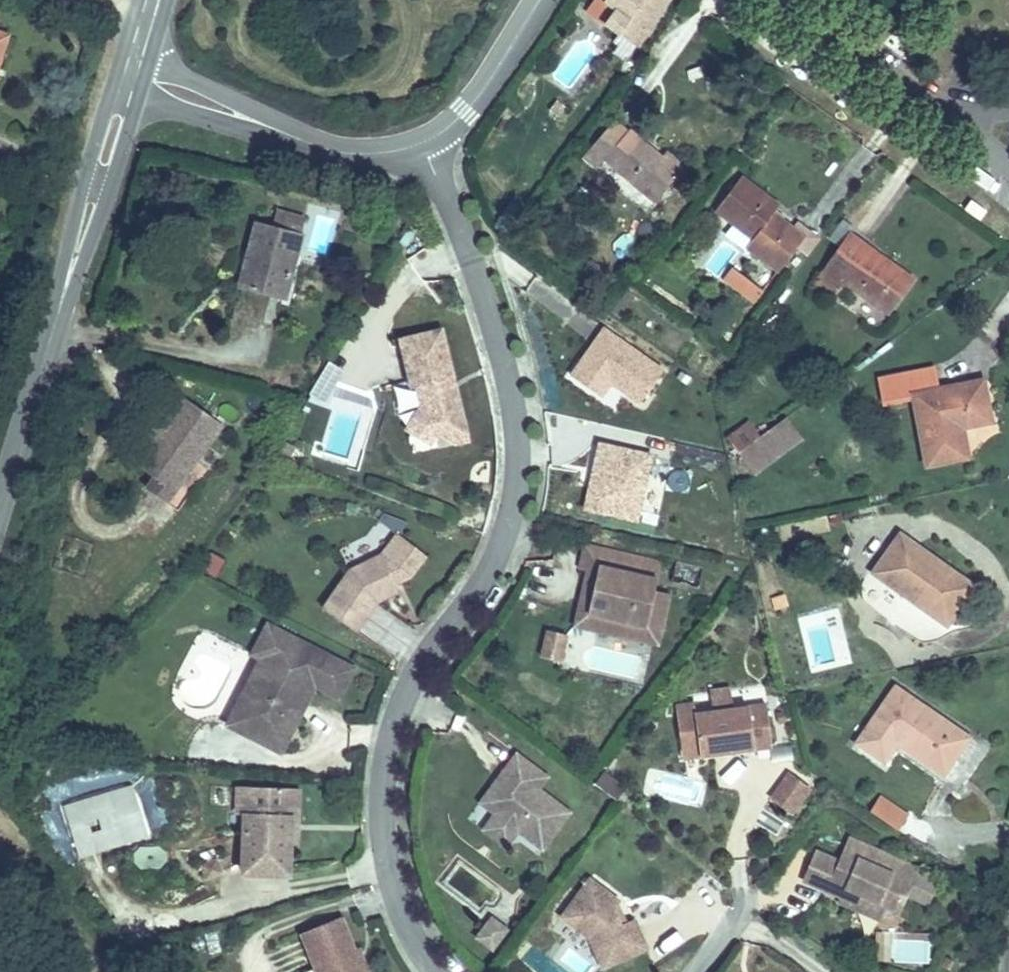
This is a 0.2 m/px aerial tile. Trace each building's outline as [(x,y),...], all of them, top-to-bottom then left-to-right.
[(594,1),(606,11),(599,20),(627,41),(659,0),(595,0),(594,1)] [(603,160),(647,207),(669,187),(655,172),(649,165),(657,157),(631,129),(623,137),(613,125),(579,156),(592,170),(603,160)] [(655,172),(669,187),(681,175),(667,160),(655,172)] [(751,251),(780,272),(802,243),(774,222),(779,216),(736,184),(714,214),(755,245),(751,251)] [(262,230),(248,293),(294,303),(307,239),(262,230)] [(910,284),(843,241),(818,278),(837,291),(845,279),(892,310),(910,284)] [(725,280),(744,293),(751,282),(732,269),(725,280)] [(751,282),(744,293),(758,302),(765,292),(751,282)] [(623,398),(636,407),(664,368),(600,323),(563,377),(614,412),(623,398)] [(463,390),(451,336),(409,346),(420,394),(425,392),(430,413),(416,437),(439,451),(445,440),(450,433),(453,435),(473,430),(467,404),(461,401),(459,391),(463,390)] [(933,476),(966,470),(960,440),(974,437),(995,434),(987,393),(937,402),(933,381),(890,390),(894,416),(921,411),(933,476)] [(223,440),(189,412),(166,440),(158,433),(146,448),(155,454),(137,476),(157,492),(171,504),(223,440)] [(752,476),(802,439),(784,415),(757,435),(746,420),(723,437),(752,476)] [(477,447),(473,430),(453,435),(450,433),(445,440),(463,450),(477,447)] [(980,467),(974,437),(960,440),(966,470),(980,467)] [(591,442),(583,513),(641,520),(649,449),(591,442)] [(184,514),(171,504),(157,492),(148,501),(176,524),(184,514)] [(897,547),(869,585),(940,638),(969,600),(897,547)] [(199,569),(215,577),(224,559),(209,551),(199,569)] [(380,551),(350,571),(329,612),(364,631),(381,599),(376,596),(378,591),(398,579),(380,551)] [(652,602),(659,572),(584,554),(578,579),(585,580),(595,582),(586,622),(644,635),(652,602)] [(376,596),(381,599),(402,586),(398,579),(378,591),(376,596)] [(586,622),(595,582),(585,580),(573,635),(655,655),(667,606),(652,602),(644,635),(586,622)] [(353,670),(266,624),(251,653),(260,658),(225,725),(280,754),(300,717),(291,713),(296,702),(305,707),(315,687),(337,699),(338,698),(353,670)] [(558,671),(562,653),(543,649),(539,667),(558,671)] [(291,713),(300,717),(305,707),(296,702),(291,713)] [(880,773),(892,755),(937,787),(962,751),(893,702),(856,756),(880,773)] [(772,756),(768,714),(697,721),(695,711),(677,713),(680,744),(698,742),(700,764),(772,756)] [(700,764),(698,742),(680,744),(683,766),(700,764)] [(515,759),(495,785),(499,788),(494,794),(487,795),(477,809),(492,820),(488,825),(511,844),(516,838),(540,857),(568,819),(537,796),(546,784),(515,759)] [(603,771),(594,784),(616,799),(625,785),(603,771)] [(241,804),(254,805),(258,778),(245,777),(241,804)] [(300,811),(304,785),(258,778),(254,805),(249,805),(241,863),(286,869),(294,810),(300,811)] [(790,782),(772,807),(795,824),(813,799),(790,782)] [(495,785),(487,795),(494,794),(499,788),(495,785)] [(872,818),(882,824),(893,807),(883,801),(872,818)] [(882,824),(901,836),(912,819),(893,807),(882,824)] [(503,854),(511,844),(488,825),(479,836),(503,854)] [(204,864),(219,860),(217,847),(202,850),(204,864)] [(821,862),(810,889),(826,895),(828,888),(852,897),(849,904),(847,909),(863,916),(865,910),(880,916),(890,909),(903,915),(908,904),(926,911),(933,895),(914,888),(909,886),(912,876),(898,870),(899,865),(855,847),(845,871),(821,862)] [(909,886),(914,888),(920,873),(899,865),(898,870),(912,876),(909,886)] [(645,956),(632,926),(623,930),(618,932),(612,918),(615,913),(618,909),(587,886),(559,924),(587,946),(599,971),(608,971),(645,956)] [(828,888),(826,895),(849,904),(852,897),(828,888)] [(884,924),(890,909),(880,916),(865,910),(863,916),(884,924)] [(618,932),(623,930),(615,913),(612,918),(618,932)] [(323,919),(283,936),(298,971),(345,971),(340,960),(337,961),(334,955),(337,953),(323,919)] [(497,961),(513,937),(495,925),(480,948),(497,961)]
